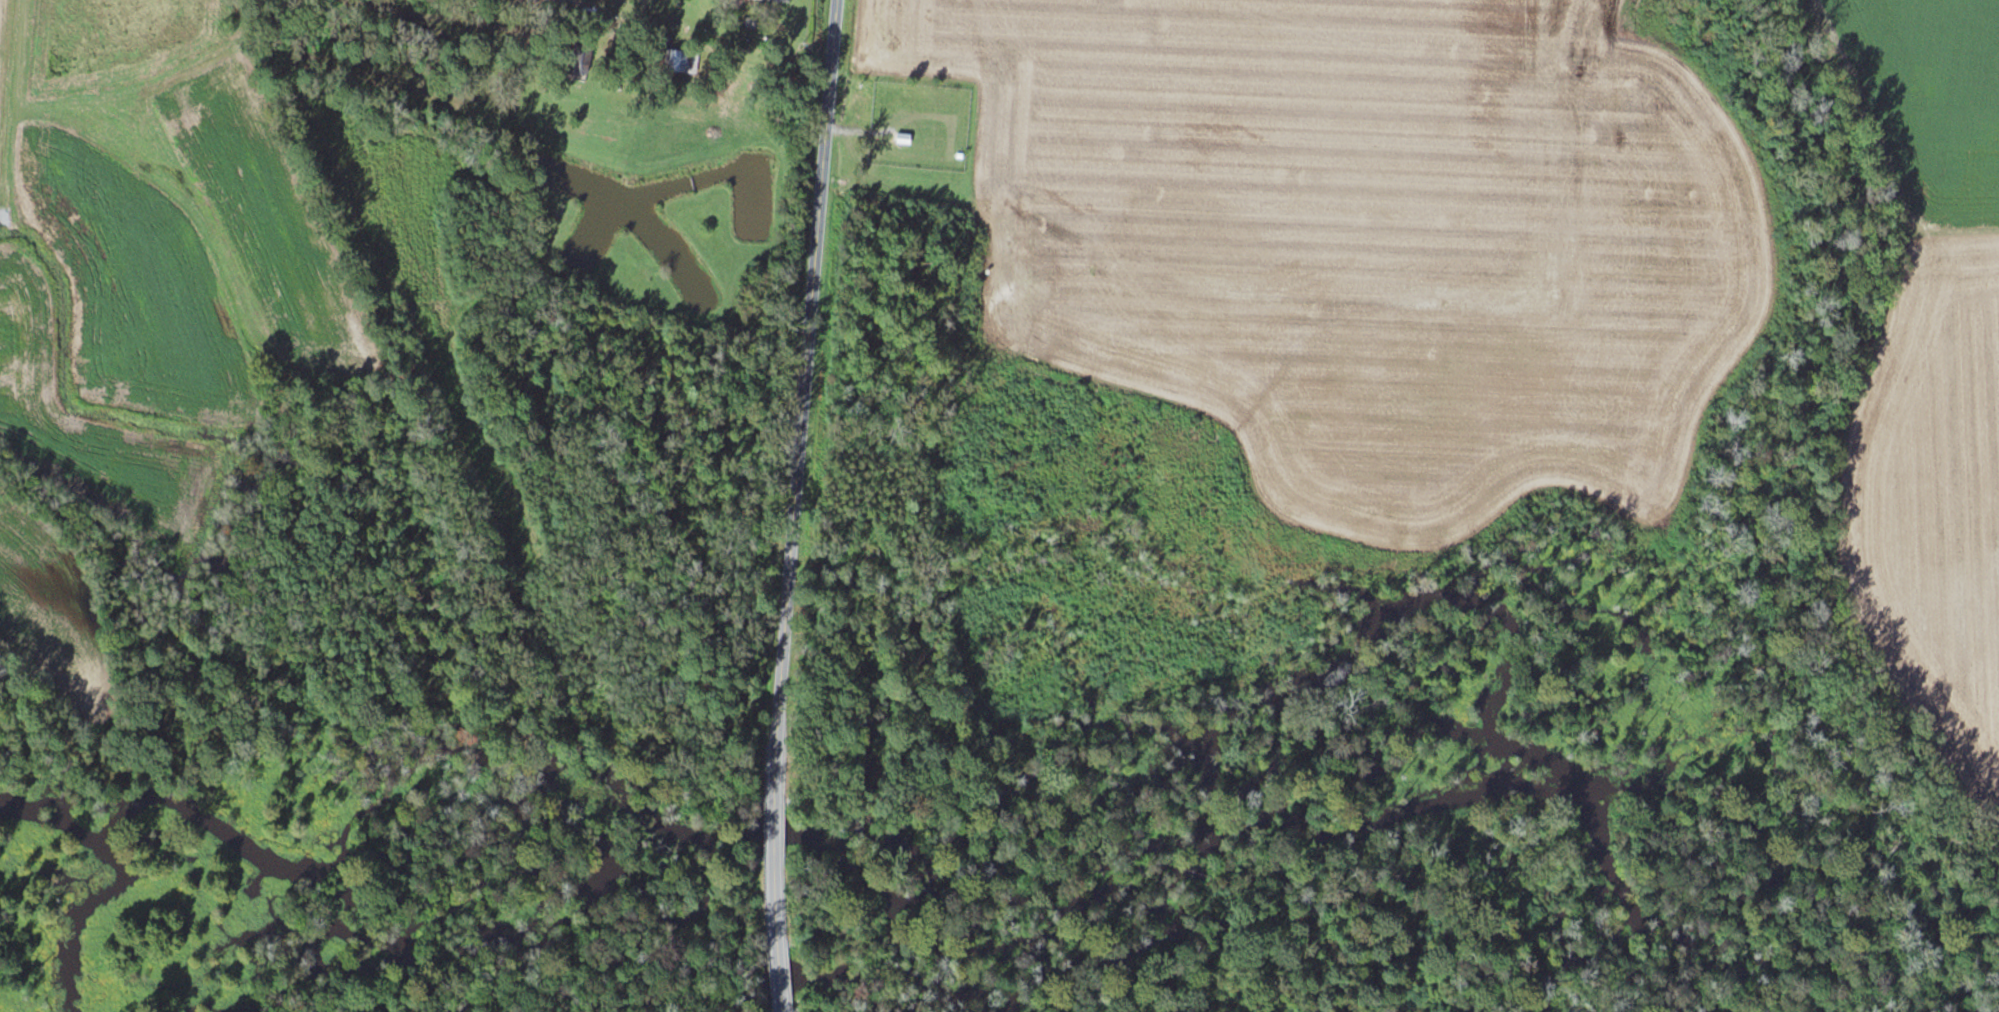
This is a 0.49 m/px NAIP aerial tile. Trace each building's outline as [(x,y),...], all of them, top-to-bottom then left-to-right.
[(701,51),(666,49),(665,71),(700,73),(701,51)] [(914,134),(899,134),(899,143),(914,143),(914,134)]
